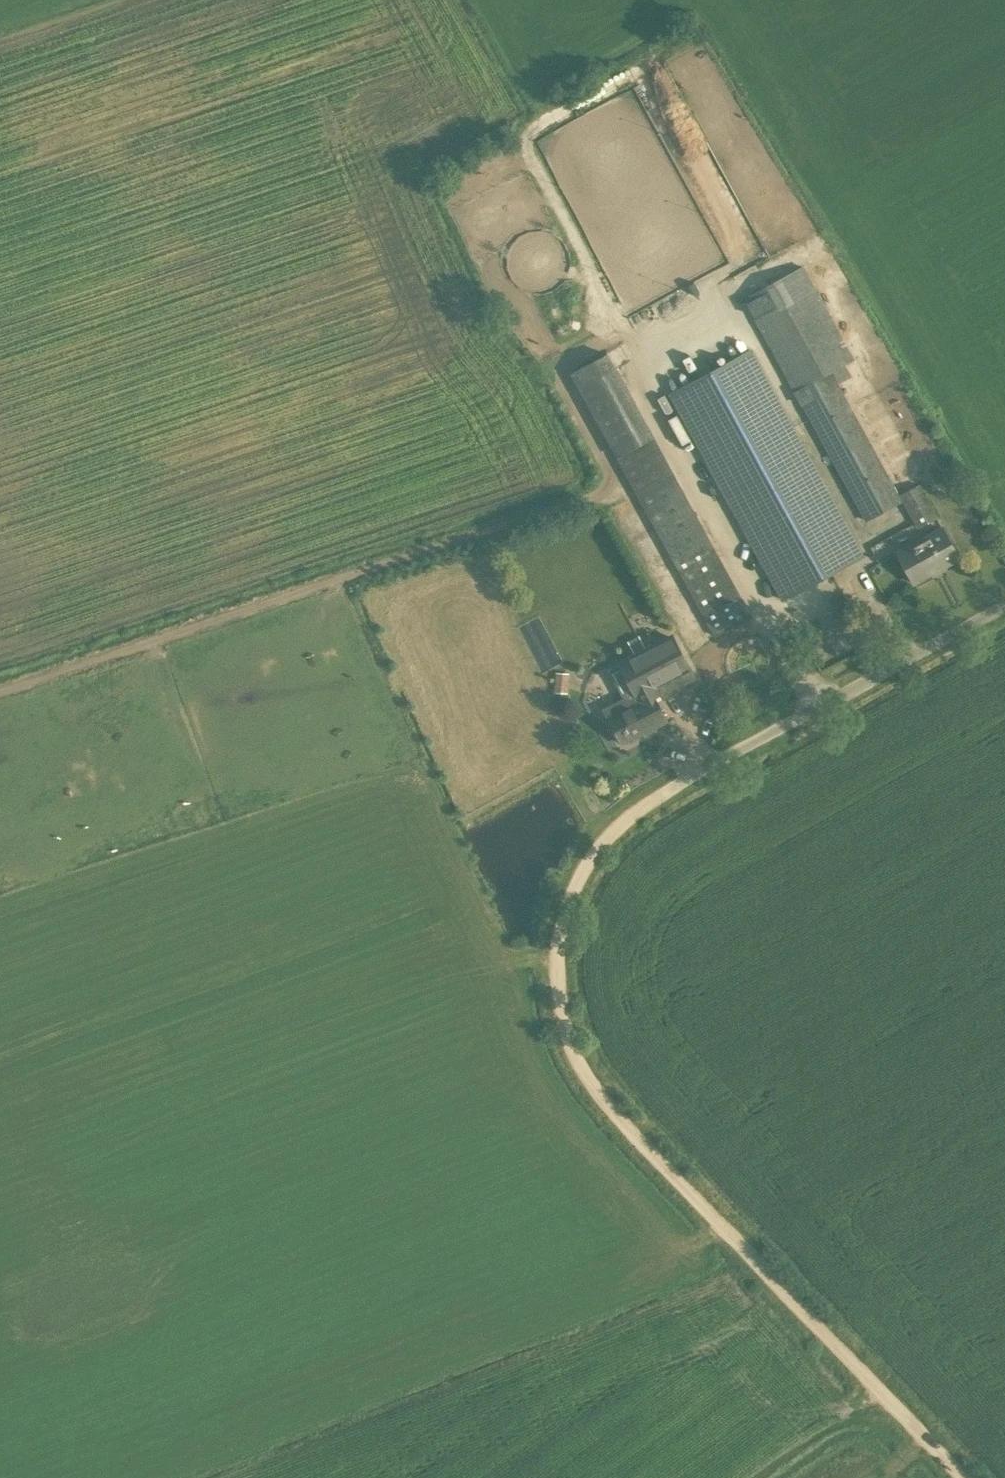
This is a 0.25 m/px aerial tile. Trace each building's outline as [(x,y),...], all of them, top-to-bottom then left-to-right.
[(899,494),(838,383),(852,376),(845,364),(855,359),(803,265),(743,298),(865,522),(903,501),(918,528),(938,518),(919,483),(899,494)] [(782,601),(864,556),(752,348),(668,393),(782,601)] [(714,637),(751,617),(608,352),(571,373),(714,637)] [(910,582),(957,557),(941,528),(895,553),(910,582)] [(629,738),(665,720),(648,686),(688,666),(674,637),(638,655),(647,673),(625,684),(634,701),(615,710),(629,738)] [(568,693),(569,673),(555,672),(554,692),(568,693)]
